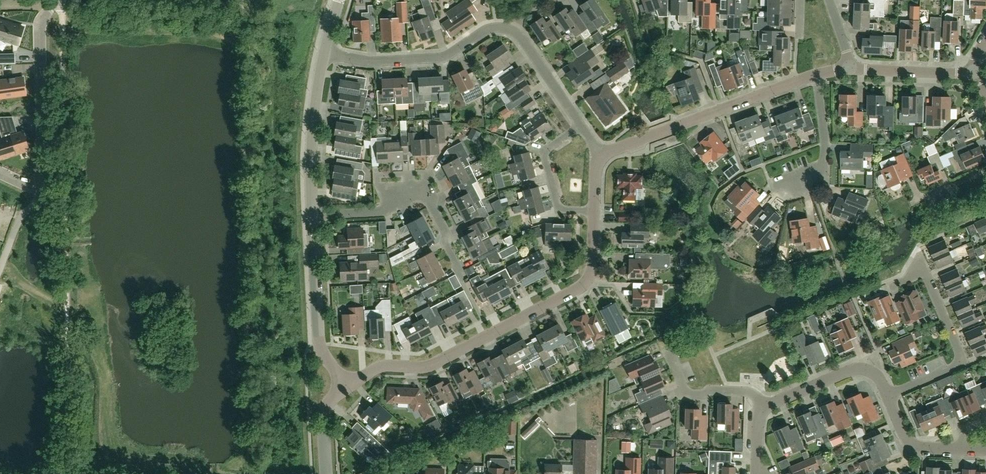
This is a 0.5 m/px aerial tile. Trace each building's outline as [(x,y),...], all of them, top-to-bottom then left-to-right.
[(400,42),(399,23),(403,23),(406,23),(405,0),(402,0),(403,2),(396,2),(397,18),(381,19),(382,43),(400,42)] [(471,3),(476,0),(467,0),(446,14),(450,20),(442,25),(450,36),(474,20),(471,14),(476,11),(471,3)] [(578,15),(591,33),(601,25),(596,18),(602,14),(592,0),(589,0),(580,6),(584,11),(581,13),(578,15)] [(643,3),(644,4),(646,13),(656,10),(658,17),(667,17),(668,0),(642,0),(643,3)] [(686,3),(686,0),(671,0),(671,15),(678,15),(678,23),(691,23),(691,15),(685,15),(686,3)] [(709,4),(710,0),(696,0),(695,15),(702,15),(701,28),(715,28),(716,4),(713,4),(709,4)] [(720,13),(728,14),(728,28),(739,28),(740,12),(740,0),(720,0),(720,13)] [(789,13),(789,0),(760,0),(760,5),(768,6),(768,12),(789,13)] [(868,1),(868,4),(855,3),(855,16),(870,17),(879,18),(879,11),(885,11),(885,0),(868,0),(868,1)] [(945,22),(944,42),(957,42),(958,25),(958,14),(964,15),(965,0),(957,0),(954,0),(953,14),(948,14),(945,15),(945,22)] [(964,15),(972,16),(972,19),(981,20),(981,8),(985,8),(985,0),(965,0),(964,15)] [(370,41),(370,32),(369,18),(372,18),(374,18),(373,5),(368,5),(368,13),(361,13),(362,21),(353,22),(354,42),(370,41)] [(434,36),(433,31),(429,21),(435,19),(431,5),(423,8),(418,10),(421,19),(413,22),(415,30),(418,30),(422,39),(427,37),(428,38),(434,36)] [(586,29),(577,16),(578,15),(574,9),(571,11),(568,13),(565,9),(553,17),(564,32),(570,28),(575,36),(580,33),(584,39),(590,34),(586,29)] [(789,25),(789,13),(768,12),(768,17),(760,17),(760,23),(753,23),(752,31),(757,31),(757,30),(759,30),(759,31),(775,31),(766,30),(766,27),(766,24),(789,25)] [(870,23),(870,17),(855,16),(854,29),(878,30),(878,24),(870,23)] [(913,52),(913,44),(916,44),(918,44),(919,21),(919,17),(910,17),(909,21),(909,30),(901,29),(900,51),(913,52)] [(941,28),(942,18),(931,17),(930,24),(925,24),(923,26),(922,49),(935,50),(935,42),(937,42),(940,43),(941,28)] [(550,30),(545,23),(541,18),(530,26),(541,42),(549,37),(553,43),(561,37),(554,27),(550,30)] [(15,48),(21,30),(0,24),(0,43),(15,48)] [(778,31),(775,31),(759,31),(758,45),(773,45),(773,51),(790,51),(791,43),(788,42),(788,38),(784,38),(784,35),(784,31),(778,31)] [(896,43),(897,36),(870,35),(870,38),(870,40),(864,40),(863,53),(882,54),(883,42),(896,43)] [(509,62),(506,59),(510,56),(503,46),(487,56),(492,63),(486,67),(492,76),(502,70),(510,65),(509,62)] [(754,61),(753,61),(752,57),(751,58),(748,49),(743,50),(752,75),(758,73),(754,61)] [(578,58),(568,65),(570,68),(572,71),(567,74),(576,87),(594,75),(589,68),(598,62),(590,50),(585,54),(585,53),(578,58)] [(728,68),(736,88),(747,83),(745,76),(741,68),(747,66),(746,64),(744,57),(741,51),(741,50),(736,51),(738,58),(739,59),(738,59),(740,63),(728,68)] [(703,53),(694,51),(693,57),(701,60),(703,53)] [(777,65),(788,65),(788,61),(790,60),(790,51),(773,51),(772,58),(769,58),(769,60),(763,60),(762,71),(777,72),(777,65)] [(15,64),(15,54),(0,55),(0,64),(15,64)] [(629,71),(623,62),(607,73),(613,82),(629,71)] [(724,92),(736,88),(728,68),(727,63),(715,67),(714,63),(708,65),(713,78),(718,76),(724,92)] [(699,99),(697,94),(704,91),(701,82),(699,82),(694,68),(684,72),(687,80),(674,85),(682,105),(699,99)] [(456,72),(457,74),(452,76),(461,93),(466,91),(470,100),(483,93),(477,80),(474,81),(470,83),(464,70),(463,71),(461,69),(456,72)] [(507,90),(523,80),(525,79),(519,69),(507,77),(505,74),(503,72),(491,80),(495,87),(502,82),(507,90)] [(355,76),(355,77),(354,80),(353,83),(340,81),(340,82),(338,82),(337,90),(339,91),(338,93),(359,97),(359,96),(361,89),(364,90),(366,78),(355,76)] [(0,81),(0,98),(26,95),(23,77),(0,81)] [(431,101),(437,101),(437,103),(449,103),(448,80),(445,80),(442,80),(442,77),(430,78),(431,101)] [(413,92),(414,104),(414,105),(425,104),(425,101),(431,101),(430,78),(418,78),(419,91),(416,91),(413,91),(413,92)] [(395,103),(394,79),(382,80),(382,92),(379,92),(376,93),(377,104),(389,103),(395,103)] [(414,104),(413,92),(410,92),(407,93),(406,79),(394,79),(395,103),(395,105),(402,104),(414,104)] [(523,80),(507,90),(505,92),(510,101),(505,105),(509,111),(521,104),(519,101),(517,99),(530,90),(523,80)] [(586,99),(605,126),(626,110),(606,83),(586,99)] [(350,111),(350,114),(362,116),(363,109),(364,109),(366,97),(359,96),(359,97),(338,93),(340,93),(339,96),(338,96),(336,104),(338,104),(338,105),(351,108),(350,111)] [(856,96),(841,95),(841,116),(849,116),(849,125),(862,126),(862,113),(859,113),(855,113),(856,96)] [(870,118),(879,119),(879,126),(892,127),(892,107),(889,107),(885,107),(885,97),(869,96),(868,114),(870,114),(870,118)] [(917,106),(917,97),(903,97),(902,114),(911,114),(910,123),(923,123),(923,106),(920,106),(917,106)] [(520,104),(525,111),(529,108),(534,104),(531,100),(530,98),(520,104)] [(950,98),(934,98),(934,107),(931,107),(927,107),(927,125),(940,126),(940,119),(949,120),(950,98)] [(788,113),(794,130),(802,127),(804,133),(815,129),(809,113),(806,114),(803,116),(800,108),(788,113)] [(527,114),(531,121),(541,136),(551,129),(541,114),(535,118),(531,111),(527,114)] [(786,133),(794,130),(788,113),(776,117),(778,125),(775,126),(772,127),(776,138),(778,143),(789,139),(786,133)] [(765,120),(761,121),(758,115),(748,119),(755,139),(764,136),(766,141),(776,138),(772,127),(768,118),(765,120)] [(334,135),(354,138),(353,138),(354,132),(359,133),(362,120),(351,118),(350,122),(349,125),(336,123),(334,135)] [(747,142),(755,139),(748,119),(736,124),(740,135),(737,136),(733,138),(739,155),(745,153),(743,148),(749,146),(747,142)] [(531,142),(541,136),(531,121),(512,134),(507,132),(505,138),(525,145),(528,143),(531,141),(531,142)] [(945,133),(951,139),(956,137),(959,143),(955,145),(957,150),(967,146),(964,141),(975,136),(969,123),(959,128),(957,126),(955,123),(945,133)] [(438,154),(438,144),(444,143),(443,125),(430,126),(431,139),(425,140),(425,155),(438,154)] [(410,127),(410,133),(409,133),(410,145),(412,145),(413,156),(425,155),(425,140),(415,140),(415,133),(416,133),(416,127),(410,127)] [(0,140),(0,159),(3,158),(9,156),(29,150),(23,132),(18,134),(12,136),(11,133),(13,133),(12,128),(2,131),(4,138),(0,140)] [(389,137),(389,141),(390,162),(403,161),(402,155),(405,155),(408,155),(406,131),(400,131),(401,141),(391,141),(391,137),(389,137)] [(713,134),(701,143),(703,147),(697,152),(706,163),(712,158),(715,161),(727,151),(713,134)] [(362,147),(353,145),(354,138),(334,135),(336,135),(333,148),(346,150),(345,153),(345,156),(360,159),(362,147)] [(377,163),(390,162),(389,141),(389,137),(376,138),(370,139),(371,157),(375,157),(377,157),(377,163)] [(464,148),(461,142),(447,149),(443,154),(445,157),(448,163),(442,166),(448,176),(470,165),(466,158),(469,156),(464,148)] [(985,160),(980,147),(972,150),(971,148),(969,144),(967,146),(957,150),(952,152),(956,163),(963,160),(967,168),(985,160)] [(863,170),(863,157),(872,157),(873,145),(859,145),(858,152),(850,152),(842,152),(841,169),(863,170)] [(511,169),(532,163),(529,151),(514,155),(516,162),(510,164),(511,169)] [(901,185),(900,184),(902,183),(901,181),(910,177),(914,176),(904,153),(896,157),(898,164),(894,166),(894,165),(881,170),(881,171),(883,174),(879,176),(878,177),(878,179),(880,184),(881,185),(883,185),(887,184),(889,188),(888,188),(888,189),(891,188),(892,189),(894,190),(896,190),(900,189),(901,187),(901,185)] [(940,159),(939,157),(938,153),(929,156),(927,157),(930,165),(917,171),(920,179),(925,177),(928,185),(942,179),(939,171),(935,162),(940,159)] [(940,159),(941,162),(950,158),(948,153),(939,157),(940,159)] [(357,182),(358,175),(359,170),(362,171),(363,163),(348,160),(347,164),(346,168),(333,166),(333,167),(331,166),(330,174),(332,174),(331,178),(353,182),(356,183),(357,182)] [(532,163),(511,169),(513,174),(519,173),(521,180),(536,176),(532,163)] [(472,184),(477,181),(469,166),(470,165),(448,176),(453,187),(465,181),(466,184),(468,186),(472,184)] [(641,176),(636,176),(636,173),(623,173),(623,175),(617,175),(617,187),(623,187),(622,199),(634,199),(641,200),(641,188),(641,176)] [(343,196),(342,199),(355,201),(359,182),(357,182),(356,183),(353,182),(331,178),(333,179),(331,190),(344,192),(343,196)] [(757,201),(754,199),(758,195),(746,183),(741,189),(739,187),(729,198),(740,208),(735,214),(743,221),(759,204),(757,201)] [(459,211),(480,200),(472,184),(468,186),(463,189),(465,195),(454,201),(459,211)] [(520,204),(541,198),(538,186),(523,190),(525,197),(519,199),(520,204)] [(863,213),(868,200),(850,193),(849,197),(847,201),(838,198),(832,214),(852,222),(857,211),(863,213)] [(520,204),(521,209),(528,208),(529,215),(544,211),(541,198),(520,204)] [(478,219),(479,221),(485,218),(489,216),(480,200),(459,211),(465,222),(476,216),(478,219)] [(775,213),(769,208),(765,212),(763,210),(760,207),(748,220),(754,225),(756,223),(761,228),(754,236),(766,247),(777,235),(771,229),(781,219),(779,217),(780,216),(776,212),(775,213)] [(618,221),(629,222),(629,213),(618,213),(618,217),(618,221)] [(413,236),(429,228),(422,216),(399,228),(402,234),(409,230),(413,236)] [(462,237),(462,238),(460,239),(465,247),(467,246),(467,248),(488,237),(486,232),(491,229),(485,218),(479,221),(464,229),(466,232),(467,234),(462,237)] [(809,228),(808,219),(792,221),(795,243),(807,241),(808,249),(819,247),(816,227),(813,227),(809,228)] [(976,223),(980,234),(985,231),(985,219),(976,223)] [(386,233),(386,229),(385,222),(378,222),(379,234),(386,233)] [(648,237),(649,223),(630,223),(630,228),(630,233),(622,232),(621,247),(643,247),(643,237),(648,237)] [(558,240),(559,224),(546,224),(545,245),(550,246),(551,239),(558,240)] [(559,224),(558,240),(565,240),(565,246),(570,246),(571,225),(559,224)] [(412,251),(419,247),(435,239),(429,228),(413,236),(415,241),(408,245),(410,248),(412,251)] [(354,254),(364,253),(370,253),(370,247),(368,247),(367,233),(363,234),(363,229),(348,230),(348,236),(339,237),(339,248),(348,247),(354,247),(354,254)] [(387,247),(395,243),(395,229),(386,229),(386,233),(387,247)] [(496,245),(494,247),(488,237),(467,248),(473,258),(485,252),(486,255),(487,258),(500,251),(496,245)] [(933,258),(949,251),(945,240),(929,247),(933,258)] [(963,246),(966,252),(972,250),(970,243),(963,246)] [(523,259),(527,266),(534,281),(545,275),(542,271),(546,270),(549,268),(537,244),(533,246),(537,252),(523,259)] [(407,259),(403,251),(390,258),(392,267),(407,259)] [(949,251),(933,258),(938,268),(954,262),(949,251)] [(423,271),(438,263),(432,252),(409,264),(412,269),(420,265),(423,271)] [(359,255),(359,262),(348,263),(340,263),(341,279),(366,278),(366,266),(377,265),(377,254),(359,255)] [(646,261),(635,260),(630,260),(629,277),(649,278),(649,266),(660,267),(660,254),(646,254),(646,257),(646,261)] [(527,266),(523,259),(507,268),(516,285),(519,284),(522,282),(524,286),(534,281),(527,266)] [(438,263),(423,271),(426,276),(418,281),(421,286),(444,274),(438,263)] [(508,296),(509,294),(511,293),(505,281),(508,280),(510,279),(505,269),(489,277),(501,300),(508,296)] [(946,286),(962,279),(957,269),(941,276),(946,286)] [(489,277),(484,280),(481,273),(469,279),(482,303),(485,302),(488,300),(490,304),(492,303),(494,304),(501,300),(489,277)] [(962,279),(946,286),(950,297),(966,290),(962,279)] [(390,284),(390,292),(398,288),(395,283),(390,284)] [(661,295),(661,284),(642,284),(642,286),(642,290),(633,290),(633,298),(635,298),(635,306),(654,306),(654,295),(661,295)] [(415,290),(411,293),(415,299),(420,296),(415,290)] [(916,290),(913,292),(911,291),(907,293),(906,295),(903,296),(904,299),(901,301),(897,302),(907,324),(916,320),(913,313),(923,308),(916,290)] [(458,321),(459,320),(460,322),(468,318),(467,316),(469,315),(464,305),(467,304),(470,302),(464,291),(447,299),(458,321)] [(886,296),(883,298),(882,296),(869,302),(876,321),(884,318),(887,326),(900,321),(895,308),(889,295),(886,296)] [(958,315),(972,309),(970,304),(976,301),(974,295),(968,298),(967,298),(953,304),(958,315)] [(447,326),(458,321),(447,299),(430,308),(435,318),(438,317),(441,315),(447,326)] [(391,322),(390,309),(390,301),(383,301),(377,307),(377,310),(377,320),(370,320),(371,338),(384,338),(384,332),(383,323),(391,322)] [(626,328),(628,328),(615,303),(599,311),(613,336),(614,335),(618,343),(630,336),(626,328)] [(365,329),(363,320),(362,307),(349,308),(350,314),(343,314),(344,334),(358,333),(357,329),(361,329),(365,329)] [(413,324),(421,338),(431,333),(425,321),(428,320),(431,318),(426,308),(415,314),(419,321),(413,324)] [(972,309),(958,315),(963,327),(977,321),(977,320),(983,318),(981,312),(975,315),(972,309)] [(595,315),(587,319),(585,315),(571,322),(581,341),(581,340),(590,336),(593,343),(605,336),(598,323),(595,315)] [(421,338),(413,324),(409,317),(394,325),(399,335),(401,334),(404,332),(410,343),(421,338)] [(853,347),(850,340),(853,339),(856,337),(848,319),(836,324),(839,331),(832,334),(840,353),(853,347)] [(547,330),(556,347),(561,344),(562,347),(564,346),(567,352),(577,347),(571,334),(568,335),(565,337),(558,325),(547,330)] [(985,339),(983,333),(985,332),(985,325),(980,328),(980,327),(966,333),(971,345),(985,339)] [(556,347),(547,330),(536,336),(542,347),(539,349),(536,350),(540,357),(542,361),(553,356),(550,350),(556,347)] [(808,346),(806,340),(803,333),(793,337),(796,344),(801,356),(804,355),(807,353),(811,365),(826,359),(825,357),(828,354),(823,343),(819,343),(818,342),(808,346)] [(903,346),(894,350),(890,352),(895,364),(900,362),(903,367),(905,366),(916,361),(913,356),(910,349),(916,346),(912,335),(901,340),(903,346)] [(523,339),(521,340),(518,340),(511,343),(519,358),(522,364),(528,362),(529,363),(540,357),(536,350),(533,351),(530,353),(523,339)] [(971,345),(976,356),(985,352),(985,341),(985,339),(971,345)] [(514,361),(519,358),(511,343),(504,347),(504,349),(502,350),(503,353),(500,355),(497,357),(506,375),(518,369),(514,361)] [(651,359),(649,355),(640,359),(625,366),(630,377),(635,374),(636,377),(640,375),(643,380),(641,381),(641,382),(660,373),(655,361),(652,363),(651,359)] [(507,376),(506,375),(497,357),(494,358),(491,360),(489,357),(478,363),(485,377),(490,374),(495,383),(507,376)] [(552,381),(546,368),(541,370),(548,383),(552,381)] [(469,389),(472,395),(483,389),(477,378),(472,381),(467,373),(465,369),(453,376),(462,393),(469,389)] [(660,373),(641,382),(643,387),(639,389),(640,392),(634,394),(639,404),(653,398),(652,395),(650,392),(663,386),(658,374),(660,374),(660,373)] [(603,376),(606,387),(614,385),(611,374),(603,376)] [(964,385),(973,382),(971,376),(962,379),(964,385)] [(977,385),(981,396),(983,395),(985,394),(985,395),(985,381),(976,385),(977,385)] [(461,403),(454,391),(451,382),(447,383),(444,385),(442,382),(429,388),(442,413),(461,403)] [(977,385),(967,390),(960,393),(962,398),(969,413),(980,409),(976,398),(978,397),(981,396),(977,385)] [(510,387),(503,391),(506,397),(513,393),(510,387)] [(419,410),(424,420),(432,416),(419,390),(410,389),(388,388),(387,402),(410,403),(414,412),(419,410)] [(962,398),(960,393),(953,395),(943,400),(947,407),(948,410),(951,409),(953,408),(958,418),(959,418),(960,419),(966,417),(965,415),(969,413),(962,398)] [(878,418),(873,405),(874,404),(870,396),(866,397),(862,399),(860,394),(848,399),(856,416),(862,413),(866,423),(878,418)] [(662,396),(653,400),(640,406),(645,416),(648,414),(651,421),(644,425),(648,433),(671,423),(668,417),(670,416),(665,403),(663,400),(662,396)] [(926,404),(929,410),(935,426),(946,421),(941,409),(944,408),(947,407),(943,400),(943,397),(926,404)] [(851,425),(846,413),(843,403),(840,405),(836,406),(834,402),(822,407),(830,425),(836,423),(839,430),(851,425)] [(360,417),(367,424),(365,426),(372,433),(374,430),(375,431),(380,425),(382,427),(392,416),(377,403),(374,405),(371,409),(369,406),(360,417)] [(738,431),(738,418),(738,409),(735,409),(731,409),(731,404),(718,404),(717,423),(727,423),(726,431),(738,431)] [(708,425),(708,415),(704,415),(700,415),(700,410),(686,409),(685,428),(692,428),(692,438),(706,439),(706,425),(708,425)] [(935,426),(929,410),(918,415),(915,409),(910,412),(914,421),(916,420),(919,419),(924,431),(935,426)] [(812,417),(811,412),(799,417),(806,434),(814,431),(817,438),(827,434),(819,414),(816,415),(812,417)] [(539,417),(535,420),(520,435),(525,439),(540,425),(538,422),(541,419),(539,417)] [(505,434),(516,435),(516,421),(506,421),(505,434)] [(794,453),(805,448),(797,427),(793,429),(790,430),(788,426),(776,431),(784,449),(791,446),(794,453)] [(392,455),(382,446),(364,429),(361,432),(359,435),(354,430),(346,438),(352,443),(350,446),(359,454),(365,447),(380,461),(392,455)] [(870,452),(886,445),(881,434),(869,439),(868,437),(867,434),(857,438),(862,449),(868,446),(870,452)] [(597,440),(574,439),(573,471),(561,471),(561,465),(545,464),(544,473),(596,473),(597,440)] [(621,442),(621,452),(631,453),(631,448),(634,449),(634,447),(635,447),(635,445),(634,444),(634,443),(631,442),(621,442)] [(891,456),(886,445),(870,452),(873,457),(866,460),(870,471),(881,467),(880,464),(878,461),(887,458),(891,456)] [(708,459),(708,467),(708,462),(731,463),(731,456),(731,452),(709,451),(709,459),(708,459)] [(451,464),(451,455),(441,455),(441,464),(451,464)] [(797,464),(789,468),(790,471),(791,473),(789,473),(815,473),(813,470),(819,468),(814,457),(797,464)] [(490,468),(489,473),(516,473),(516,471),(509,471),(510,461),(506,458),(500,458),(496,461),(496,469),(490,468)] [(640,459),(626,458),(626,471),(616,470),(616,473),(640,473),(640,472),(640,459)] [(672,459),(659,458),(659,470),(649,470),(649,473),(672,473),(672,471),(672,459)] [(459,473),(457,473),(456,473),(483,473),(483,467),(473,467),(473,466),(459,465),(459,473)]
